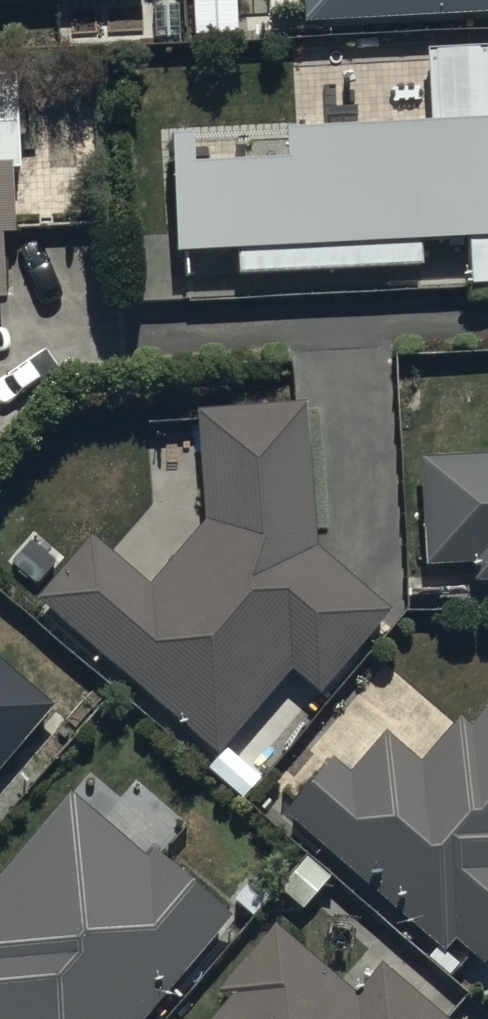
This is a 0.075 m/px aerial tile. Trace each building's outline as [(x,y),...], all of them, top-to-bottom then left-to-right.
[(141,8),(141,0),(0,0),(0,12),(141,8)] [(301,28),(301,32),(487,26),(487,0),(300,0),(301,28)] [(279,149),(280,179),(190,183),(189,152),(169,153),(173,272),(237,270),(237,288),(418,281),(417,258),(467,256),(469,300),(487,300),(487,61),(427,64),(430,144),(279,149)] [(11,250),(8,186),(15,186),(11,88),(0,88),(0,250),(11,250)] [(88,549),(33,614),(215,770),(292,679),(321,704),(389,625),(318,564),(304,415),(193,425),(203,532),(146,599),(88,549)] [(421,577),(470,575),(471,594),(487,593),(487,467),(416,470),(421,577)] [(48,718),(0,676),(0,772),(48,718)] [(283,828),(444,959),(451,950),(483,975),(487,969),(487,724),(473,742),(456,728),(417,776),(379,745),(348,784),(330,770),(283,828)] [(226,932),(146,865),(142,870),(68,809),(0,891),(0,1018),(154,1018),(226,932)] [(379,978),(354,1006),(274,938),(222,998),(232,1007),(222,1018),(427,1018),(379,978)]
